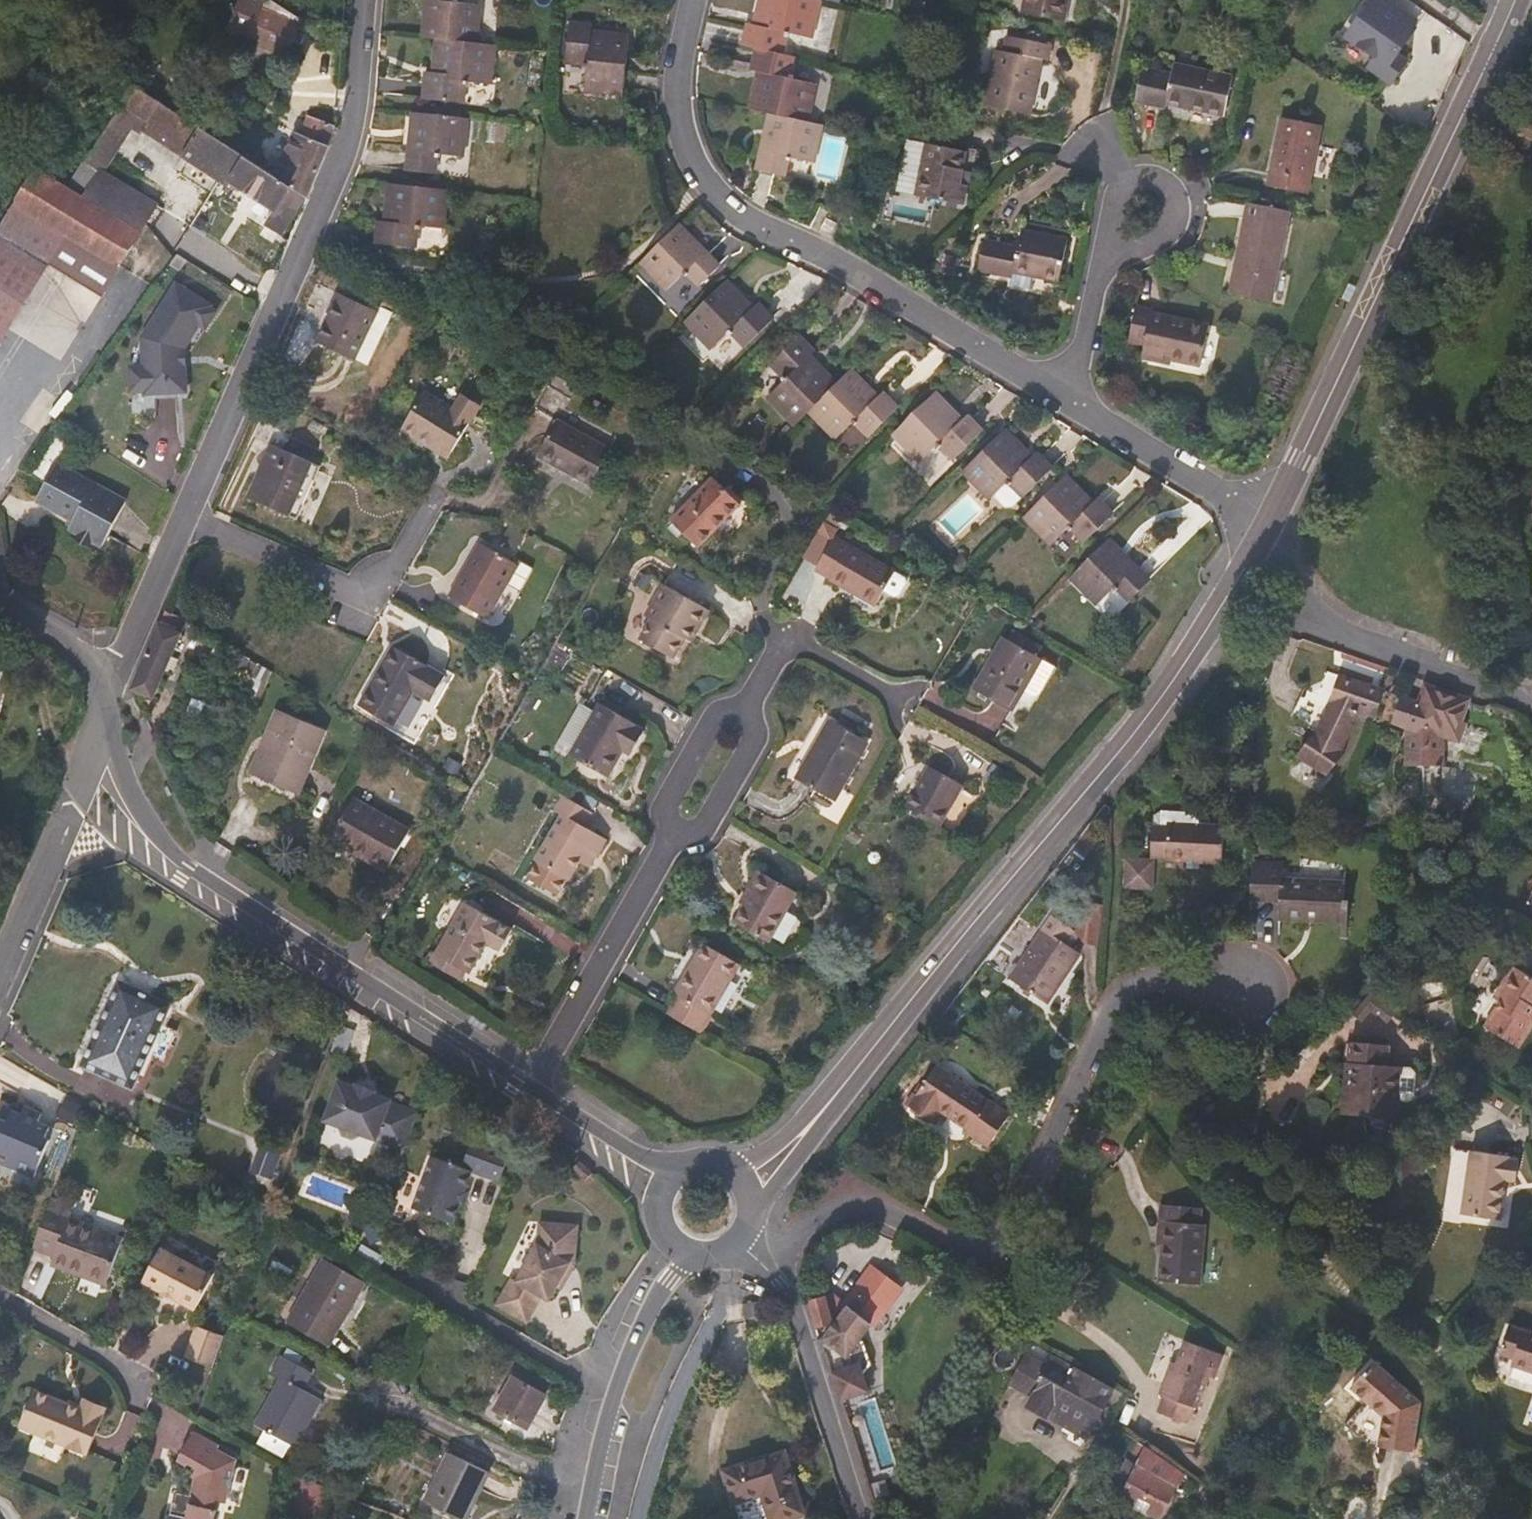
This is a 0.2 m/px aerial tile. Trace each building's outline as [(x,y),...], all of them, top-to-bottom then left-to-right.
[(264,12),(267,1),(263,0),(239,0),(227,29),(248,37),(247,40),(289,56),(300,24),(264,12)] [(424,38),(436,40),(477,44),(481,7),(456,5),(456,0),(428,0),(424,38)] [(820,0),(760,0),(754,29),(748,27),(745,45),(757,48),(782,53),(786,36),(789,36),(790,32),(812,37),(820,0)] [(1070,0),(1023,0),(1021,13),(1044,18),(1065,22),(1070,0)] [(1387,10),(1373,0),(1372,0),(1346,36),(1376,58),(1369,68),(1390,82),(1397,72),(1404,62),(1394,55),(1417,23),(1391,4),(1387,10)] [(629,34),(587,30),(588,24),(570,22),(566,61),(584,63),(583,66),(588,67),(585,89),(623,93),(629,34)] [(1036,87),(1042,60),(1048,61),(1051,45),(1007,36),(1004,51),(995,49),(984,105),(1030,115),(1036,87)] [(436,40),(432,82),(426,81),(424,99),(462,103),(464,85),(467,86),(468,82),(490,84),(494,46),(477,44),(436,40)] [(769,113),(808,122),(815,83),(793,78),(794,75),(790,75),(794,56),(782,53),(757,48),(753,66),(759,68),(758,71),(750,109),(769,113)] [(1224,116),(1232,76),(1174,64),(1172,74),(1142,67),(1135,102),(1150,105),(1165,108),(1166,103),(1224,116)] [(86,161),(104,172),(132,128),(141,134),(143,131),(148,123),(161,102),(135,85),(86,161)] [(275,176),(200,128),(161,102),(143,131),(182,156),(229,186),(231,182),(250,194),(275,210),(266,224),(281,233),(305,196),(275,176)] [(404,170),(438,172),(438,154),(467,155),(468,115),(406,113),(404,170)] [(808,122),(769,113),(757,167),(786,173),(792,148),(817,153),(823,125),(808,122)] [(330,146),(336,127),(308,117),(302,135),(294,131),(275,176),(305,196),(308,198),(330,146)] [(1308,194),(1321,125),(1281,117),(1273,151),(1266,186),(1308,194)] [(963,167),(966,151),(927,143),(916,195),(963,205),(967,185),(959,183),(963,167)] [(127,184),(136,170),(116,158),(107,171),(127,184)] [(86,161),(84,164),(69,187),(36,168),(13,205),(0,227),(0,343),(50,262),(103,295),(157,204),(104,172),(86,161)] [(389,183),(385,225),(379,224),(377,243),(415,247),(417,229),(420,229),(421,225),(443,228),(448,189),(389,183)] [(1242,230),(1236,257),(1229,293),(1272,302),(1290,211),(1247,203),(1242,230)] [(836,223),(826,218),(821,228),(831,234),(836,223)] [(681,222),(637,264),(664,292),(686,272),(699,286),(722,265),(681,222)] [(1059,282),(1068,239),(1045,234),(1022,230),(1018,247),(984,239),(978,270),(1012,277),(1011,284),(1030,287),(1033,276),(1059,282)] [(761,306),(757,310),(728,279),(685,320),(712,348),(728,333),(731,335),(733,333),(746,345),(774,319),(761,306)] [(220,308),(176,283),(141,339),(143,364),(128,366),(130,397),(190,396),(197,376),(185,362),(220,308)] [(356,359),(378,312),(339,293),(316,340),(356,359)] [(1170,364),(1172,360),(1201,366),(1209,324),(1153,312),(1153,309),(1145,307),(1137,306),(1129,341),(1144,345),(1141,358),(1170,364)] [(810,409),(837,383),(806,353),(811,349),(798,336),(771,363),(783,376),(781,379),(784,381),(768,397),(795,424),(810,409)] [(886,395),(881,399),(852,368),(837,383),(810,409),(837,437),(853,422),(855,424),(858,422),(870,434),(879,426),(898,408),(886,395)] [(56,419),(76,397),(67,391),(49,415),(56,419)] [(449,458),(479,406),(460,394),(452,407),(424,391),(401,429),(449,458)] [(964,423),(935,392),(893,433),(920,461),(936,445),(936,446),(938,448),(941,445),(953,458),(963,450),(981,432),(969,419),(964,423)] [(590,485),(610,449),(558,420),(538,456),(590,485)] [(1035,460),(1006,430),(963,471),(990,498),(1006,482),(1006,483),(1007,483),(1009,485),(1011,483),(1024,495),(1033,487),(1051,469),(1039,456),(1035,460)] [(66,444),(56,439),(37,472),(47,477),(66,444)] [(297,518),(320,466),(314,463),(271,444),(247,498),(291,517),(292,516),(297,518)] [(36,501),(74,521),(69,530),(102,547),(106,540),(128,499),(57,461),(36,501)] [(1095,505),(1066,475),(1024,516),(1051,543),(1067,527),(1068,528),(1070,530),(1072,527),(1085,540),(1094,532),(1112,514),(1100,500),(1095,505)] [(740,504),(713,477),(671,521),(698,547),(719,526),(740,504)] [(835,525),(840,517),(829,510),(824,519),(835,525)] [(829,579),(848,590),(876,606),(895,571),(835,536),(831,542),(817,534),(804,556),(819,564),(816,570),(830,578),(829,579)] [(1110,537),(1070,578),(1112,619),(1152,579),(1110,537)] [(487,618),(518,565),(479,543),(449,596),(487,618)] [(673,658),(685,638),(692,642),(701,626),(710,610),(663,584),(646,615),(652,619),(640,639),(673,658)] [(166,610),(160,624),(131,690),(154,699),(167,671),(173,673),(179,660),(173,657),(187,621),(182,618),(182,617),(166,610)] [(1013,630),(1008,639),(1003,636),(973,689),(991,700),(1010,711),(1022,691),(1033,697),(1040,695),(1056,667),(1040,658),(1038,656),(1043,647),(1013,630)] [(566,646),(559,642),(556,646),(544,667),(558,676),(570,654),(564,650),(566,646)] [(393,646),(378,672),(368,688),(359,705),(395,724),(413,693),(429,702),(444,675),(393,646)] [(272,672),(261,665),(259,664),(249,658),(234,650),(227,663),(240,672),(252,679),(240,705),(242,706),(240,712),(237,717),(243,720),(248,709),(250,710),(256,696),(261,698),(272,672)] [(1343,749),(1357,717),(1374,723),(1385,690),(1391,675),(1383,673),(1378,688),(1352,680),(1325,671),(1318,695),(1304,689),(1291,716),(1316,732),(1298,756),(1327,774),(1345,751),(1343,749)] [(1394,676),(1391,675),(1385,690),(1388,692),(1394,676)] [(1468,701),(1424,686),(1420,697),(1419,702),(1403,697),(1394,722),(1406,727),(1406,766),(1422,766),(1423,794),(1446,794),(1468,803),(1480,778),(1454,766),(1443,766),(1443,736),(1460,742),(1466,724),(1461,723),(1465,712),(1468,701)] [(413,696),(395,732),(414,741),(431,705),(413,696)] [(643,730),(638,727),(639,725),(600,703),(570,755),(608,777),(615,764),(623,751),(628,755),(643,730)] [(298,794),(325,730),(278,709),(250,774),(274,784),(298,794)] [(835,801),(869,743),(829,719),(795,779),(815,790),(835,801)] [(939,826),(963,785),(929,766),(918,786),(906,807),(939,826)] [(570,881),(580,862),(581,863),(586,865),(591,868),(607,839),(584,826),(599,801),(569,784),(555,810),(561,814),(535,860),(542,864),(536,874),(555,885),(561,875),(570,881)] [(410,830),(353,798),(330,839),(358,856),(387,872),(389,867),(410,830)] [(1199,813),(1162,811),(1162,825),(1153,825),(1151,860),(1125,859),(1124,888),(1153,889),(1154,857),(1166,858),(1166,860),(1194,862),(1221,864),(1223,825),(1198,824),(1199,813)] [(1283,862),(1253,861),(1252,901),(1280,902),(1279,924),(1290,925),(1301,925),(1302,923),(1342,925),(1341,939),(1347,939),(1348,904),(1344,904),(1345,882),(1282,879),(1283,862)] [(759,871),(748,889),(740,903),(745,906),(735,923),(769,942),(797,892),(759,871)] [(461,980),(466,972),(470,974),(488,943),(501,951),(507,940),(513,930),(465,902),(436,954),(431,952),(427,960),(461,980)] [(1079,933),(1052,915),(1010,979),(1047,1003),(1064,978),(1081,953),(1070,946),(1079,933)] [(740,964),(703,943),(689,968),(674,993),(679,995),(668,1014),(700,1032),(740,964)] [(1489,960),(1482,1000),(1489,1001),(1485,1031),(1529,1038),(1531,1021),(1531,993),(1529,992),(1531,975),(1531,967),(1489,960)] [(133,1088),(170,1005),(119,982),(101,1024),(82,1065),(133,1088)] [(1396,1011),(1371,993),(1353,1013),(1362,1020),(1371,1011),(1387,1022),(1396,1011)] [(1390,1046),(1350,1043),(1348,1063),(1346,1063),(1344,1088),(1342,1114),(1398,1118),(1402,1068),(1389,1066),(1390,1046)] [(906,1104),(910,1106),(934,1122),(941,1112),(969,1130),(967,1133),(987,1147),(999,1130),(1010,1114),(937,1065),(917,1096),(913,1093),(906,1104)] [(405,1150),(419,1111),(393,1101),(376,1095),(378,1091),(355,1082),(354,1087),(337,1080),(323,1120),(340,1126),(339,1130),(342,1136),(352,1140),(360,1137),(361,1134),(383,1142),(405,1150)] [(13,1110),(2,1105),(0,1109),(0,1163),(7,1166),(7,1167),(20,1172),(34,1178),(51,1138),(46,1137),(51,1126),(39,1121),(43,1112),(26,1105),(23,1114),(13,1110)] [(466,1188),(472,1172),(500,1182),(510,1152),(472,1139),(462,1167),(432,1156),(413,1208),(453,1223),(457,1214),(460,1205),(465,1208),(471,1190),(466,1188)] [(276,1175),(283,1153),(263,1145),(255,1167),(276,1175)] [(1510,1157),(1471,1151),(1462,1213),(1500,1220),(1506,1180),(1515,1182),(1516,1171),(1518,1160),(1509,1159),(1510,1157)] [(594,1173),(581,1160),(574,1168),(586,1181),(594,1173)] [(1360,1188),(1354,1185),(1343,1202),(1350,1206),(1360,1188)] [(106,1286),(124,1237),(70,1217),(74,1206),(52,1198),(33,1249),(43,1253),(54,1257),(51,1265),(106,1286)] [(1202,1209),(1161,1206),(1159,1224),(1157,1243),(1162,1244),(1159,1280),(1201,1284),(1206,1225),(1201,1225),(1202,1209)] [(550,1301),(557,1287),(562,1289),(569,1278),(575,1266),(579,1225),(539,1222),(537,1244),(516,1282),(511,1278),(496,1305),(528,1322),(542,1297),(550,1301)] [(195,1311),(214,1274),(162,1247),(142,1283),(195,1311)] [(347,1314),(366,1283),(324,1259),(287,1322),(329,1346),(347,1314)] [(834,1293),(810,1300),(818,1328),(833,1324),(822,1339),(835,1349),(847,1358),(873,1324),(876,1327),(904,1289),(871,1264),(843,1301),(834,1293)] [(247,1320),(253,1305),(245,1302),(239,1316),(247,1320)] [(1510,1324),(1501,1354),(1514,1359),(1512,1366),(1531,1372),(1531,1332),(1510,1324)] [(213,1368),(224,1336),(196,1325),(190,1341),(184,1357),(213,1368)] [(1224,1355),(1185,1340),(1176,1363),(1172,1361),(1165,1377),(1159,1394),(1163,1395),(1157,1412),(1187,1423),(1194,1407),(1197,1408),(1210,1377),(1214,1379),(1224,1355)] [(1045,1364),(1026,1354),(1011,1384),(1032,1396),(1028,1405),(1038,1411),(1049,1416),(1051,1414),(1055,1408),(1093,1429),(1108,1403),(1117,1408),(1124,1394),(1051,1353),(1045,1364)] [(308,1423),(321,1400),(303,1390),(313,1373),(280,1354),(270,1373),(281,1379),(257,1425),(266,1430),(258,1444),(283,1458),(291,1444),(295,1446),(308,1423)] [(1421,1403),(1375,1361),(1351,1387),(1384,1416),(1379,1447),(1396,1450),(1413,1452),(1421,1403)] [(831,1373),(841,1404),(870,1394),(859,1363),(831,1373)] [(537,1412),(547,1395),(513,1375),(494,1410),(527,1428),(537,1412)] [(88,1456),(104,1416),(108,1407),(95,1403),(83,1398),(79,1406),(35,1388),(18,1428),(88,1456)] [(1093,1429),(1055,1408),(1051,1414),(1089,1436),(1093,1429)] [(1100,1440),(1098,1439),(1087,1454),(1090,1456),(1101,1441),(1104,1443),(1115,1427),(1110,1424),(1100,1440)] [(1137,1439),(1129,1434),(1119,1427),(1106,1446),(1116,1453),(1128,1459),(1119,1477),(1111,1494),(1160,1518),(1163,1518),(1186,1473),(1137,1439)] [(218,1448),(220,1446),(194,1431),(186,1445),(178,1460),(186,1465),(182,1470),(192,1476),(191,1477),(194,1479),(191,1495),(175,1492),(170,1512),(171,1514),(186,1518),(215,1518),(217,1510),(218,1511),(220,1502),(227,1504),(238,1459),(218,1448)] [(786,1451),(782,1453),(723,1471),(738,1518),(787,1518),(806,1513),(786,1451)] [(489,1472),(450,1453),(426,1503),(460,1518),(466,1518),(477,1497),(489,1472)] [(300,1476),(296,1475),(287,1509),(309,1517),(321,1484),(300,1476)]
